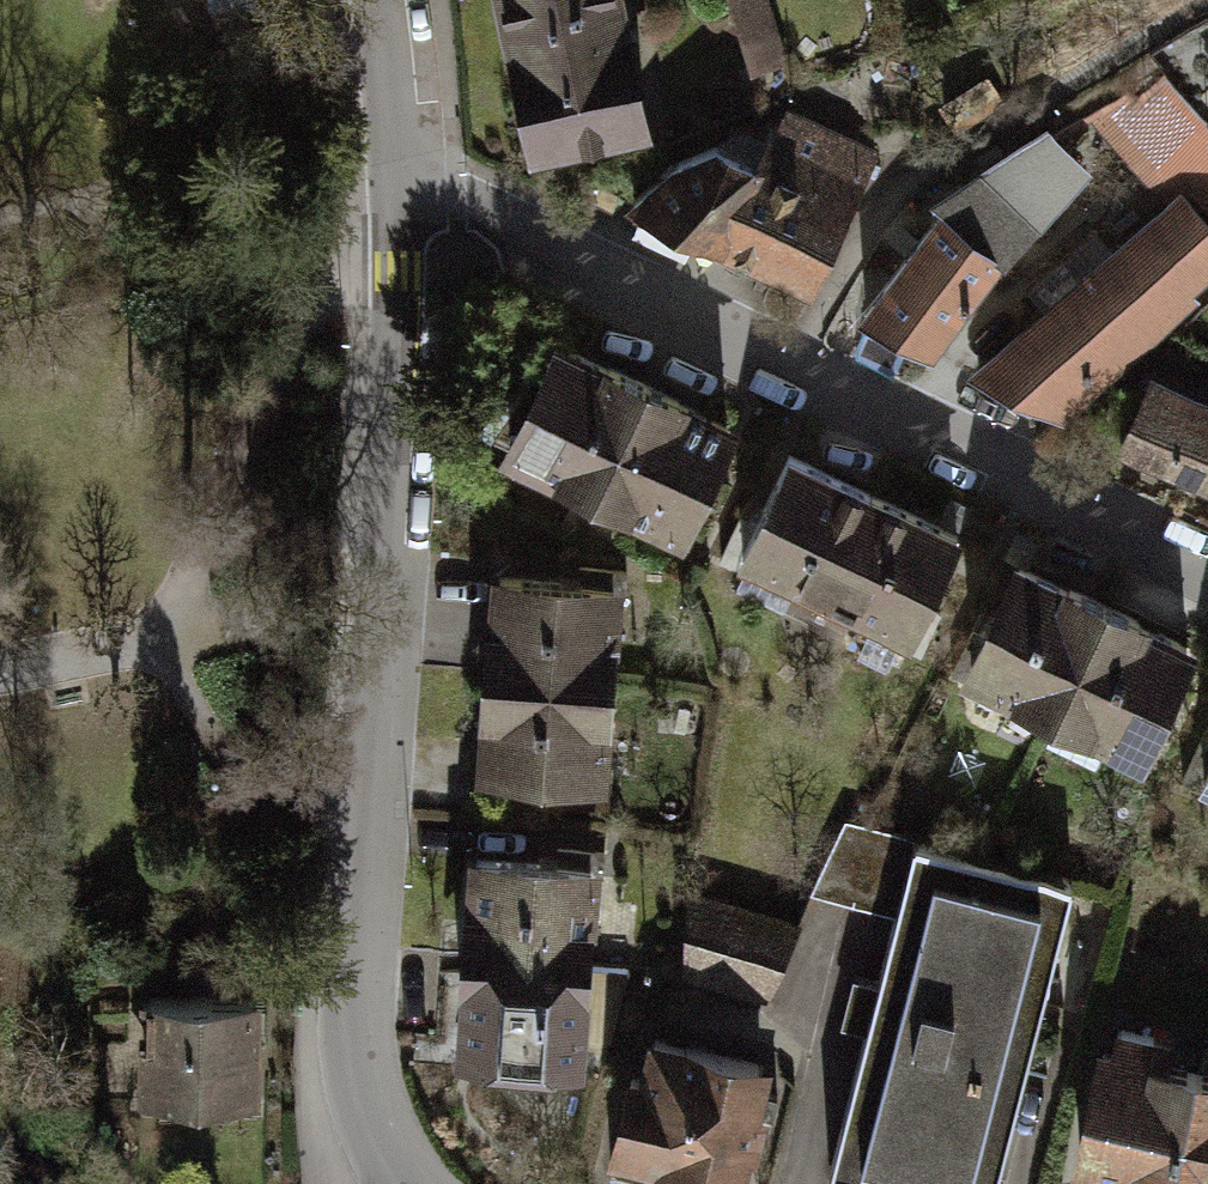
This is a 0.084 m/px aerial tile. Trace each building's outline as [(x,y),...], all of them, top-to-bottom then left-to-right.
[(545,160),(670,132),(640,0),(508,0),(545,160)] [(781,22),(775,0),(723,0),(733,35),(781,22)] [(983,373),(1062,411),(1207,278),(1207,127),(1170,83),(1126,110),(1182,197),(983,373)] [(761,119),(634,214),(721,264),(736,240),(822,282),(885,157),(761,119)] [(873,317),(952,355),(1022,251),(1106,166),(1063,124),(948,195),(957,207),(873,317)] [(675,376),(579,326),(510,458),(606,507),(675,376)] [(1161,373),(1130,450),(1207,482),(1207,392),(1161,373)] [(675,376),(606,507),(699,557),(762,426),(675,376)] [(991,530),(803,437),(743,556),(931,649),(991,530)] [(1043,559),(983,678),(1171,771),(1207,697),(1207,641),(1043,559)] [(491,670),(606,679),(613,594),(624,595),(626,570),(579,567),(577,583),(499,577),(491,670)] [(600,765),(606,679),(491,670),(484,763),(564,769),(562,786),(608,790),(610,766),(600,765)] [(847,1183),(1021,1183),(1092,881),(927,843),(847,1183)] [(555,865),(477,859),(470,951),(584,960),(591,875),(601,875),(603,851),(557,848),(555,865)] [(762,991),(795,924),(688,894),(684,969),(762,991)] [(584,960),(470,951),(462,1043),(577,1052),(584,960)] [(145,1098),(248,1100),(251,998),(148,995),(145,1098)] [(652,1034),(623,1173),(676,1183),(775,1183),(800,1065),(652,1034)] [(1105,1045),(1075,1183),(1207,1183),(1207,1066),(1105,1045)]
